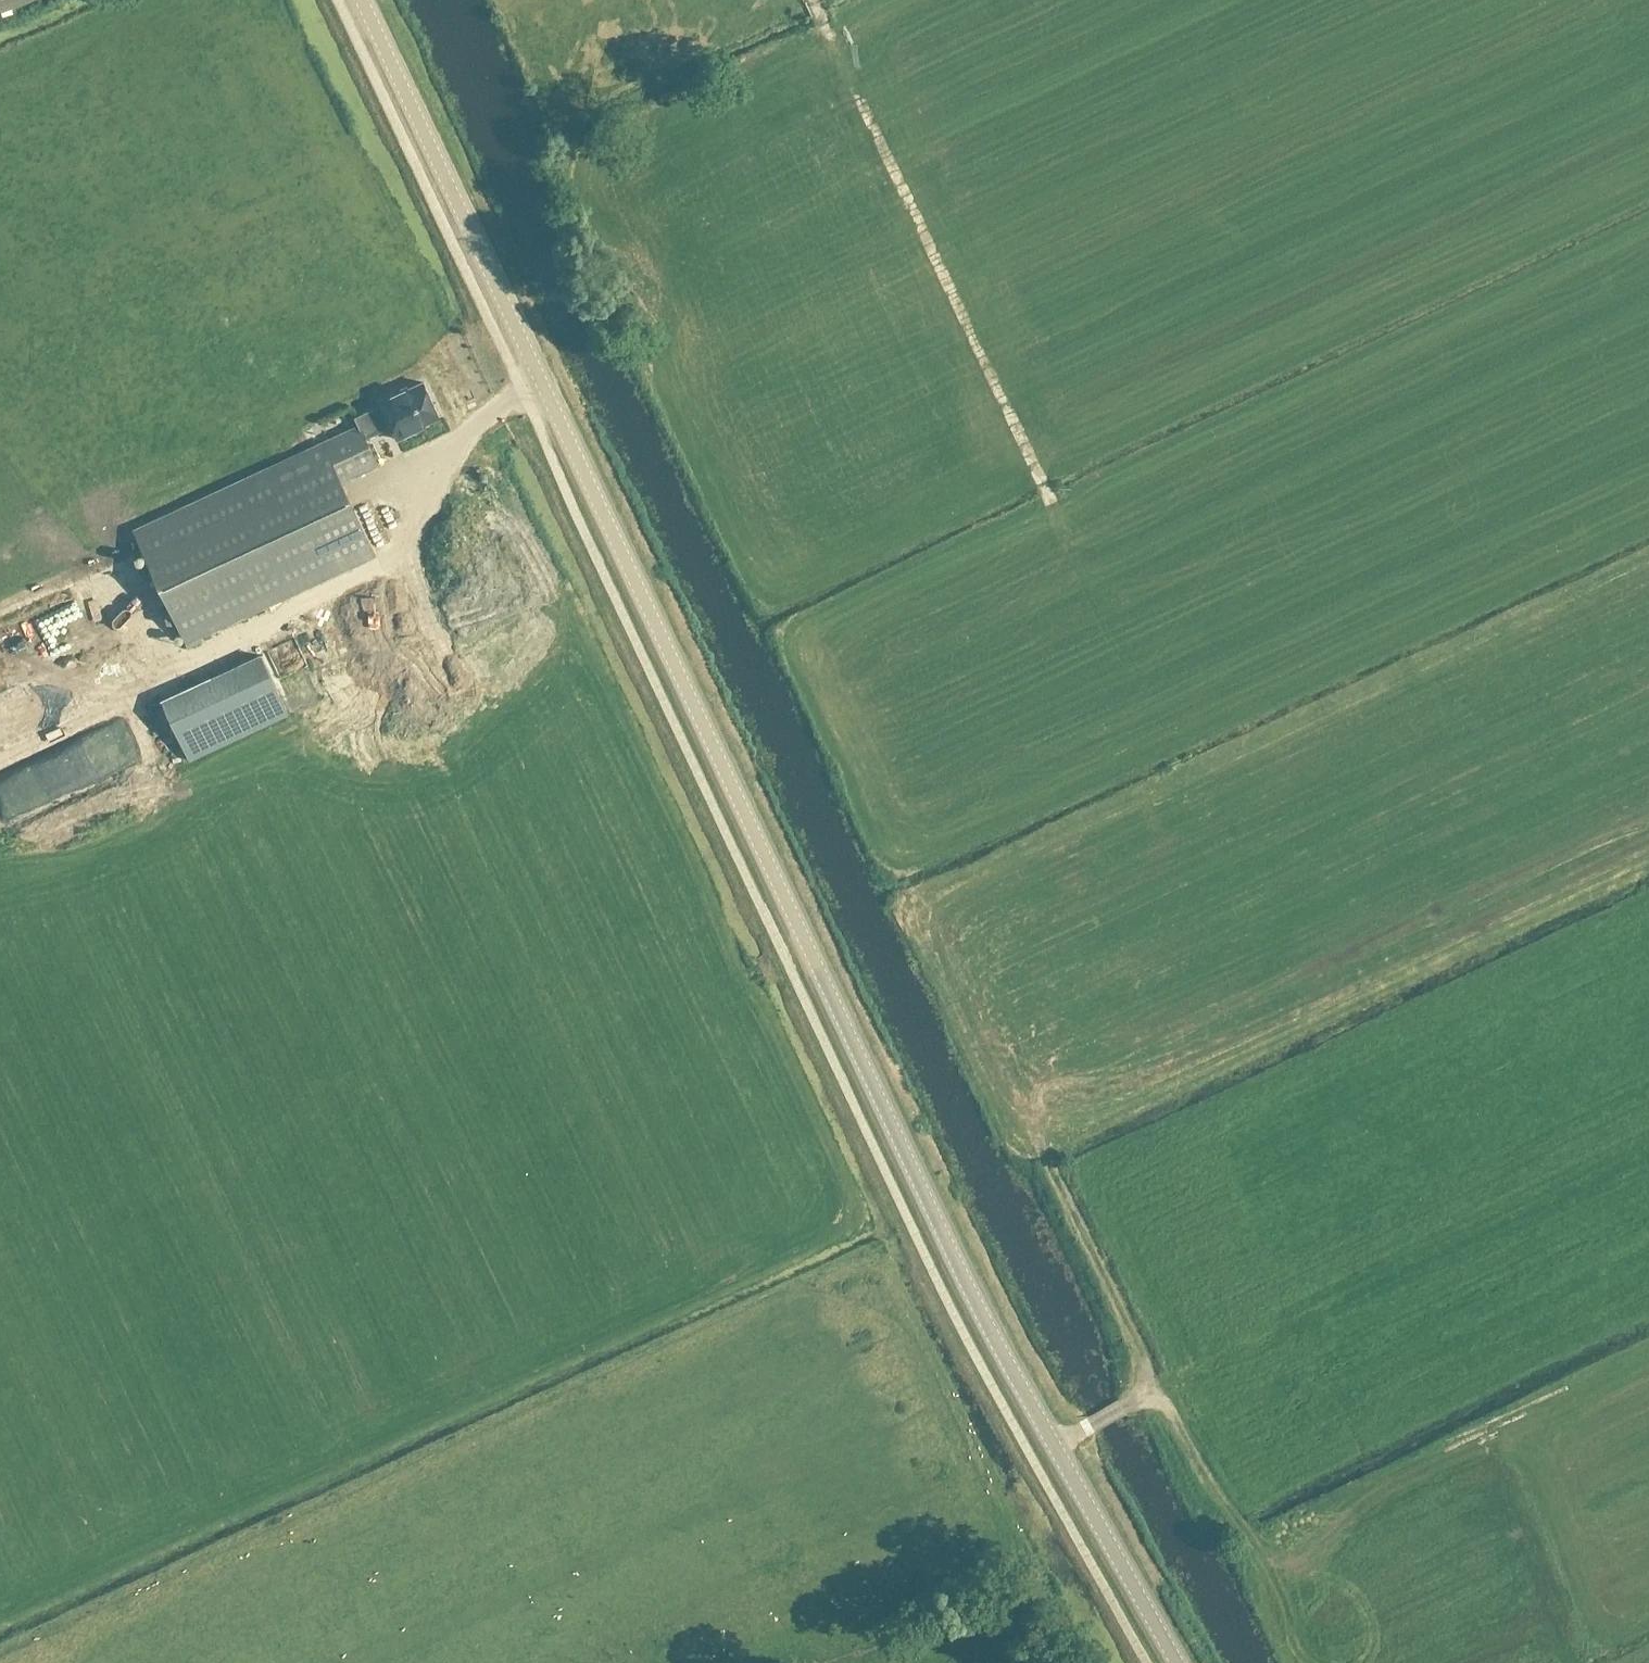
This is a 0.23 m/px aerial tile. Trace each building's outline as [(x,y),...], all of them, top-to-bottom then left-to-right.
[(29,0),(0,0),(0,11),(29,0)] [(353,417),(358,428),(133,532),(185,643),(374,555),(341,483),(377,466),(365,439),(390,427),(396,440),(423,427),(422,424),(438,417),(422,383),(395,395),(394,393),(378,400),(380,405),(353,417)] [(345,655),(429,615),(419,593),(402,601),(397,589),(329,622),(345,655)] [(287,714),(260,656),(161,702),(188,761),(287,714)] [(14,714),(0,718),(0,748),(21,743),(14,714)] [(71,780),(56,744),(0,768),(0,809),(71,780)]
